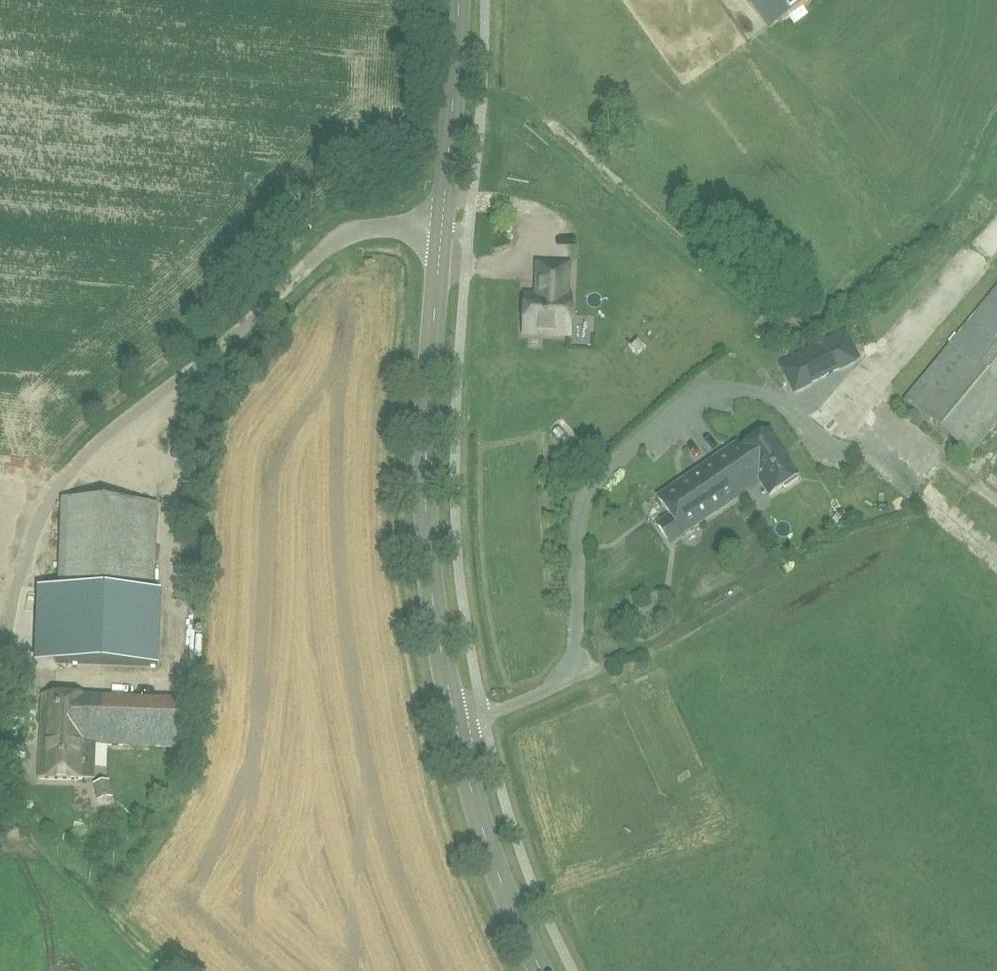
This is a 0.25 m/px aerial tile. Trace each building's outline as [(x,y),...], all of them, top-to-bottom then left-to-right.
[(809,0),(749,0),(769,28),(809,0)] [(566,298),(567,266),(538,265),(537,297),(525,297),(524,333),(569,334),(570,299),(566,298)] [(950,346),(901,400),(971,458),(996,425),(996,289),(950,346)] [(853,362),(840,335),(824,342),(838,369),(853,362)] [(797,356),(781,364),(795,391),(810,383),(797,356)] [(769,496),(783,486),(785,488),(797,480),(796,477),(797,477),(781,453),(784,452),(769,431),(732,457),(728,451),(713,460),(738,497),(760,482),(769,496)] [(713,460),(658,498),(670,516),(657,525),(670,543),(738,497),(713,460)] [(150,668),(156,504),(64,501),(60,598),(65,598),(64,607),(54,607),(54,595),(28,594),(26,654),(51,656),(51,652),(63,653),(62,665),(150,668)] [(88,744),(89,698),(41,697),(38,779),(90,780),(91,765),(94,761),(94,744),(88,744)] [(88,744),(94,744),(183,747),(184,702),(184,701),(89,698),(88,744)]
